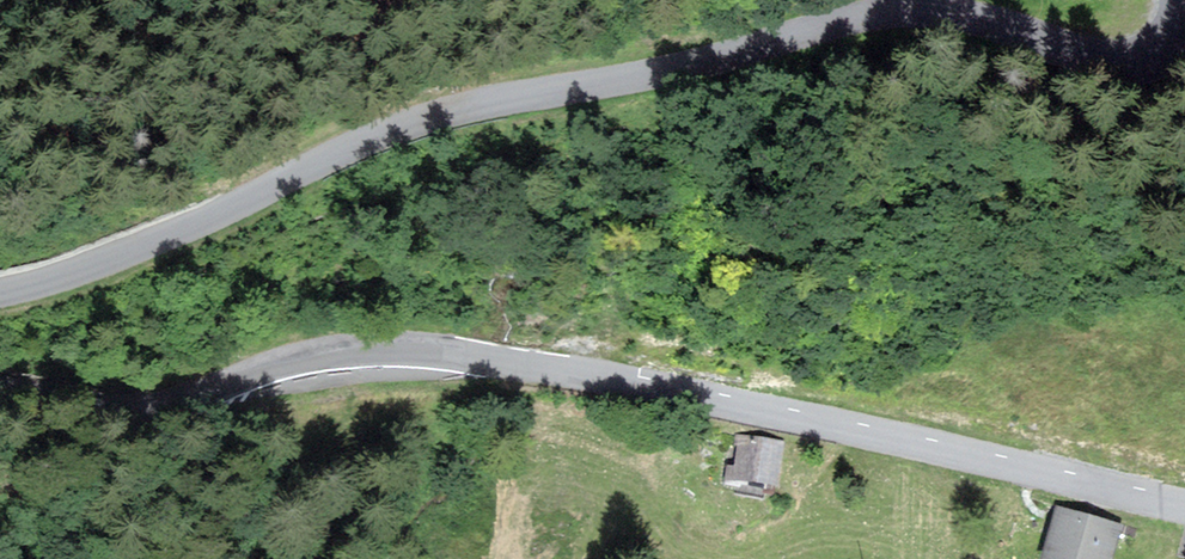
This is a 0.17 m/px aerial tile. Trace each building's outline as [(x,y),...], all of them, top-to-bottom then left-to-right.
[(782,440),(737,436),(735,466),(728,466),(726,481),(779,485),(782,440)] [(1057,506),(1043,558),(1112,558),(1122,523),(1057,506)]
